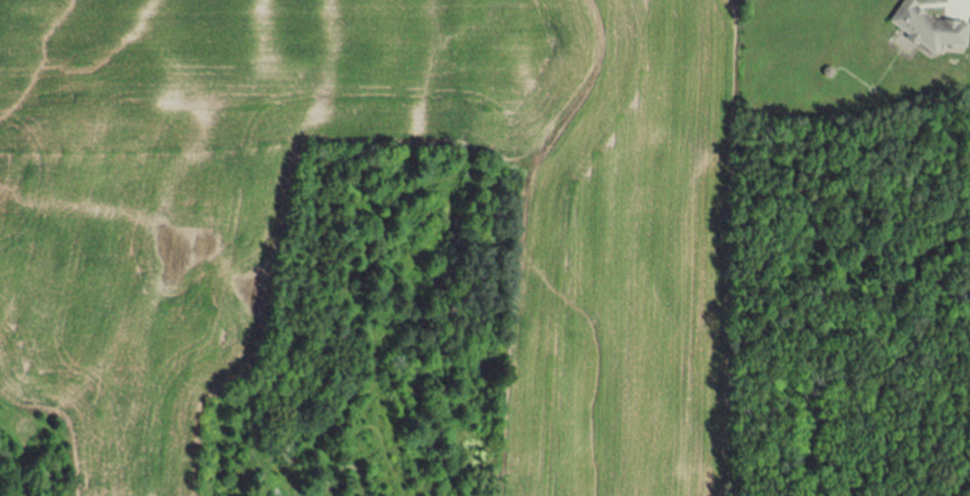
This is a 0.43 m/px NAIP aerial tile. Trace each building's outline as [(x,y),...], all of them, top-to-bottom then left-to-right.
[(891,27),(905,0),(908,0),(947,22),(969,24),(969,36),(969,49),(943,46),(939,53),(891,27)]
